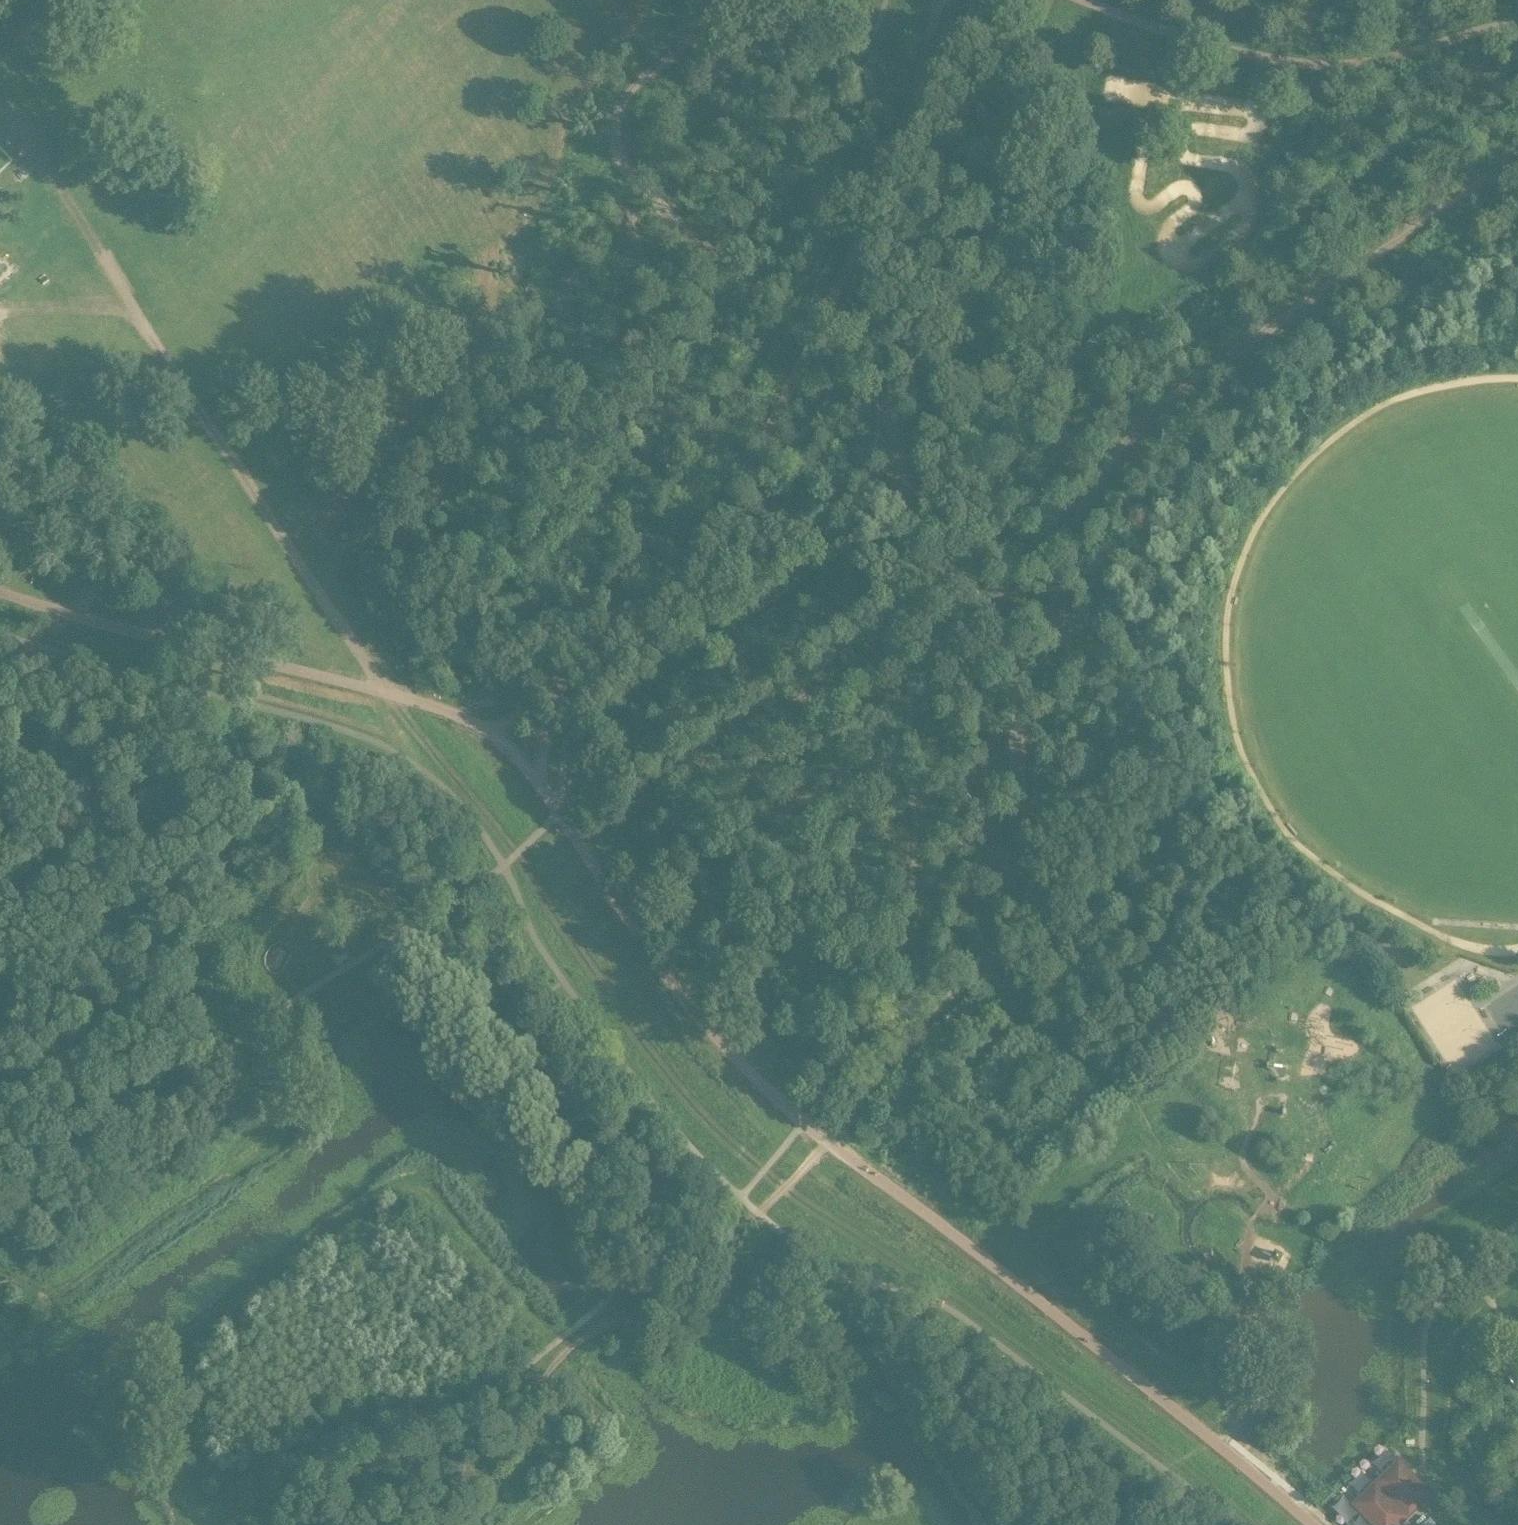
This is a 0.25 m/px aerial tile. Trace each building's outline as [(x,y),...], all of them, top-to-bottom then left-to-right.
[(1433,1496),(1399,1461),(1359,1500),(1358,1511),(1371,1524),(1402,1524),(1433,1496)]
